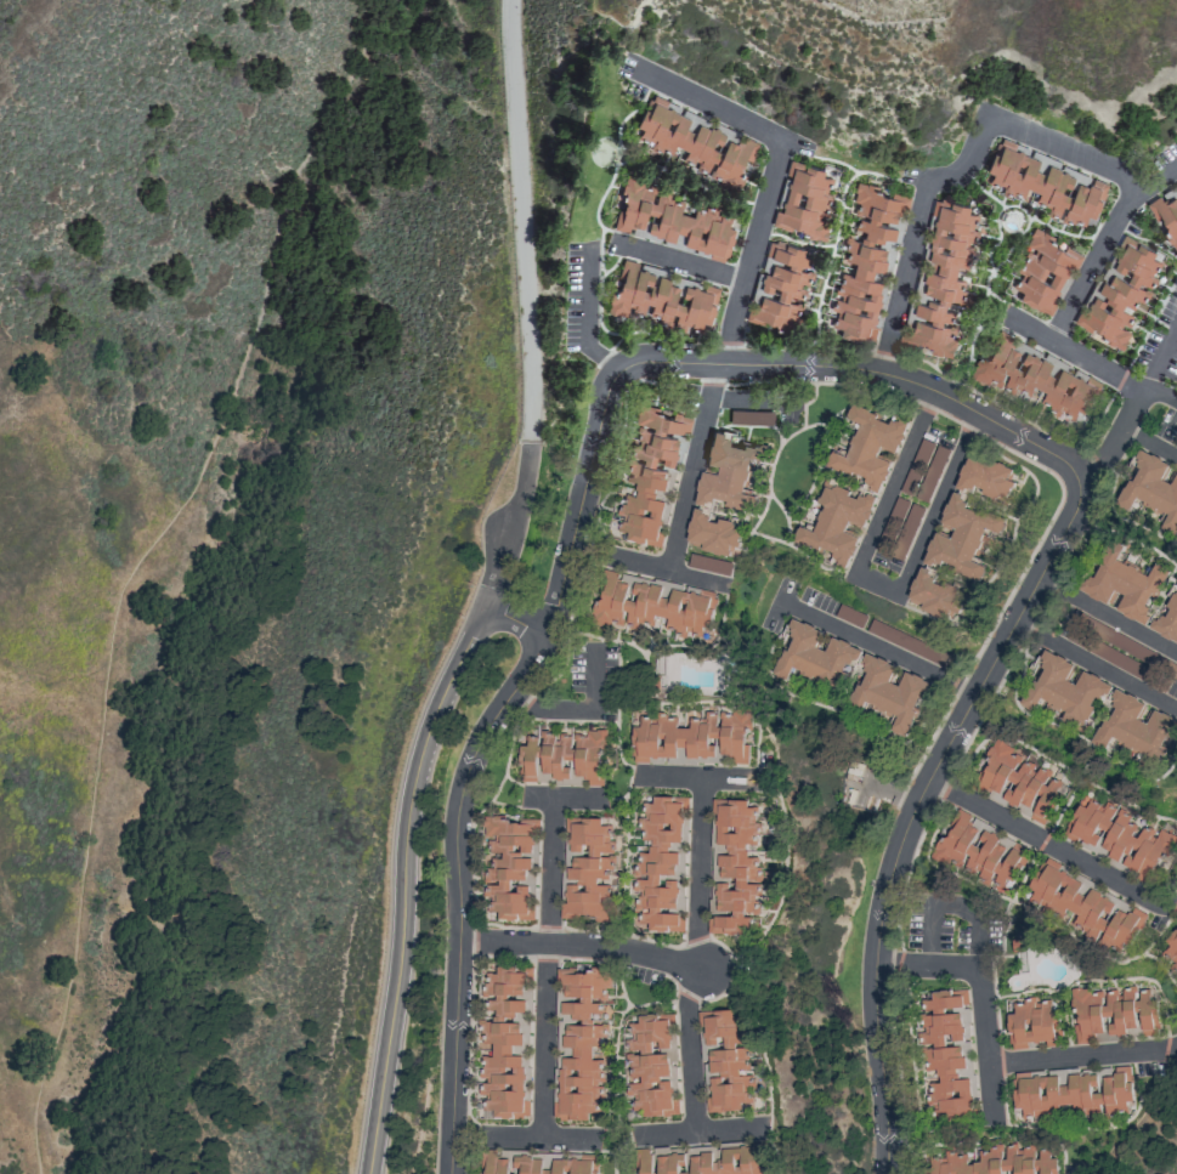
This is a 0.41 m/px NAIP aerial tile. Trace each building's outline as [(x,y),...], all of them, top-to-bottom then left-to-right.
[(631,132),(662,150),(677,147),(684,151),(686,161),(688,162),(690,172),(701,179),(704,175),(734,193),(743,179),(740,164),(753,162),(751,155),(757,145),(746,138),(725,143),(723,136),(706,126),(683,130),(689,120),(673,111),(673,106),(653,95),(631,132)] [(1090,230),(1107,184),(1091,179),(1088,187),(1071,181),(1074,175),(1042,164),(1043,162),(1024,155),(1026,149),(997,139),(980,186),(1021,200),(1025,187),(1037,192),(1033,204),(1048,209),(1046,214),(1090,230)] [(824,242),(829,220),(825,219),(831,193),(828,192),(831,179),(821,177),(823,169),(788,161),(784,179),(788,180),(781,213),(774,211),(771,227),(790,231),(790,227),(804,230),(802,237),(824,242)] [(725,263),(737,220),(715,214),(717,207),(697,202),(693,216),(680,213),(683,199),(641,188),(644,181),(625,176),(616,208),(617,208),(612,229),(628,233),(630,224),(645,228),(644,233),(673,241),(675,233),(684,235),(682,245),(709,252),(708,258),(725,263)] [(844,236),(838,268),(831,303),(827,302),(824,316),(831,317),(828,333),(871,342),(883,282),(871,280),(873,270),(881,272),(887,243),(898,245),(904,216),(905,216),(909,199),(878,192),(879,187),(860,183),(849,237),(844,236)] [(1176,250),(1176,202),(1171,196),(1165,203),(1156,195),(1144,207),(1167,228),(1160,235),(1176,251),(1176,250)] [(952,353),(955,305),(961,305),(963,280),(954,280),(955,267),(970,268),(973,231),(974,231),(975,214),(967,214),(968,204),(930,201),(924,295),(927,295),(926,303),(913,303),(912,322),(900,321),(898,350),(952,353)] [(1052,315),(1079,254),(1052,243),(1055,237),(1033,228),(1012,275),(1011,275),(1003,294),(1052,315)] [(1074,323),(1081,328),(1099,333),(1102,336),(1100,344),(1122,350),(1127,332),(1128,327),(1131,316),(1127,314),(1137,301),(1141,302),(1148,294),(1149,288),(1155,268),(1160,261),(1151,259),(1154,248),(1121,238),(1112,269),(1119,271),(1110,275),(1077,314),(1074,323)] [(745,321),(798,330),(809,271),(807,271),(809,258),(802,256),(803,248),(768,242),(764,259),(772,261),(769,274),(762,272),(759,292),(760,292),(757,309),(747,307),(745,321)] [(711,323),(719,287),(702,284),(701,289),(684,284),(680,302),(675,303),(679,283),(656,277),(652,272),(637,269),(636,262),(621,259),(607,313),(624,316),(632,314),(633,314),(670,322),(675,327),(681,328),(688,327),(700,329),(702,321),(711,323)] [(975,381),(981,383),(1002,385),(1002,392),(1034,405),(1044,403),(1068,413),(1087,414),(1093,400),(1094,384),(1058,369),(1054,376),(1045,373),(1050,362),(1023,351),(1022,369),(1012,365),(1018,350),(1010,346),(1011,337),(997,331),(976,379),(975,381)] [(827,466),(865,478),(859,496),(825,484),(811,526),(801,523),(794,545),(851,563),(860,537),(846,533),(849,524),(865,529),(877,494),(880,495),(891,463),(876,458),(879,448),(898,454),(908,421),(893,416),(892,420),(850,407),(846,418),(850,420),(839,450),(833,448),(827,466)] [(659,548),(668,502),(655,500),(656,490),(665,492),(670,467),(672,467),(676,446),(679,433),(687,435),(691,416),(646,408),(645,411),(640,410),(622,504),(618,504),(615,521),(626,523),(623,541),(659,548)] [(757,423),(757,410),(729,409),(729,422),(757,423)] [(705,461),(721,464),(718,475),(702,472),(695,503),(714,507),(715,503),(754,511),(757,496),(744,494),(751,459),(766,462),(769,447),(728,439),(729,432),(712,428),(705,461)] [(932,502),(948,448),(918,439),(902,494),(932,502)] [(955,487),(972,494),(975,488),(1006,501),(1014,482),(1008,480),(1012,470),(970,452),(955,487)] [(1174,476),(1172,484),(1161,481),(1168,461),(1138,452),(1136,455),(1119,506),(1129,509),(1137,499),(1176,531),(1176,477),(1174,476)] [(1005,519),(965,506),(968,499),(951,493),(941,523),(955,527),(951,538),(934,532),(924,564),(940,569),(941,565),(981,579),(986,566),(973,562),(985,529),(1000,534),(1005,519)] [(729,556),(731,545),(739,547),(743,527),(709,519),(712,508),(694,504),(686,546),(729,556)] [(1077,590),(1106,604),(1113,591),(1122,595),(1114,611),(1143,625),(1151,609),(1147,607),(1166,570),(1153,564),(1148,574),(1104,553),(1092,577),(1085,574),(1077,590)] [(947,620),(951,610),(960,614),(968,595),(934,581),(937,575),(921,568),(906,603),(947,620)] [(596,626),(636,628),(636,623),(653,624),(654,617),(665,618),(665,630),(713,632),(715,592),(667,589),(667,586),(618,583),(619,572),(599,571),(596,626)] [(1176,586),(1163,616),(1156,613),(1148,630),(1176,643),(1176,587),(1176,586)] [(905,736),(917,705),(933,686),(934,684),(901,671),(896,685),(888,682),(894,665),(864,654),(861,649),(828,637),(823,651),(814,648),(821,631),(791,619),(770,675),(783,680),(793,668),(804,678),(810,680),(821,690),(830,693),(846,675),(840,670),(845,664),(863,671),(849,707),(859,716),(864,704),(897,716),(891,731),(905,736)] [(1096,698),(1110,704),(1092,744),(1107,750),(1111,740),(1157,760),(1167,736),(1176,740),(1176,737),(1176,720),(1151,709),(1145,722),(1137,719),(1145,701),(1080,672),(1075,684),(1066,680),(1073,664),(1044,650),(1019,705),(1035,712),(1040,700),(1066,711),(1063,719),(1083,728),(1096,698)] [(752,709),(718,711),(711,709),(686,711),(682,728),(676,727),(676,718),(656,713),(649,715),(641,715),(638,727),(630,728),(633,764),(648,763),(649,759),(676,757),(678,748),(686,748),(687,759),(728,756),(729,764),(748,762),(746,733),(753,732),(752,709)] [(538,772),(552,775),(586,783),(586,784),(602,787),(605,774),(597,773),(602,749),(604,749),(607,733),(587,729),(585,739),(542,730),(540,739),(528,737),(526,747),(521,746),(515,777),(536,781),(538,772)] [(973,788),(1001,798),(1000,800),(1031,811),(1028,819),(1043,825),(1058,782),(1050,780),(1054,768),(1039,762),(1037,768),(1018,762),(1020,757),(1009,753),(1011,746),(990,739),(973,788)] [(686,930),(684,889),(678,889),(677,877),(681,877),(680,852),(670,853),(670,844),(686,842),(683,796),(652,798),(653,803),(643,804),(644,818),(639,819),(640,842),(649,841),(649,852),(632,853),(634,886),(632,886),(635,933),(686,930)] [(1147,878),(1161,850),(1168,853),(1176,838),(1158,829),(1155,834),(1138,825),(1136,829),(1125,824),(1129,815),(1104,803),(1102,807),(1082,797),(1064,835),(1091,848),(1100,830),(1106,833),(1099,847),(1108,851),(1105,858),(1147,878)] [(757,807),(748,808),(747,798),(713,801),(717,845),(727,844),(728,855),(719,856),(721,882),(716,882),(718,911),(732,910),(733,915),(708,918),(709,936),(745,933),(744,928),(755,928),(754,915),(763,915),(758,857),(748,858),(747,845),(760,844),(758,822),(759,822),(757,807)] [(931,857),(959,871),(960,870),(1006,893),(1019,869),(1014,867),(1024,848),(1012,842),(1010,846),(980,831),(966,824),(970,817),(955,809),(931,857)] [(560,918),(596,919),(596,921),(612,922),(613,884),(607,883),(608,870),(613,870),(615,841),(609,840),(610,826),(600,825),(601,819),(566,818),(565,858),(573,858),(573,868),(568,868),(567,904),(560,904),(560,918)] [(534,921),(535,874),(537,874),(538,821),(486,819),(485,854),(484,898),(495,898),(495,920),(534,921)] [(1022,897),(1059,921),(1066,911),(1074,916),(1068,924),(1095,942),(1096,940),(1120,957),(1147,917),(1131,906),(1126,913),(1090,889),(1084,898),(1076,893),(1082,883),(1046,860),(1022,897)] [(1167,947),(1158,956),(1176,977),(1176,926),(1162,941),(1167,947)] [(534,967),(497,966),(497,974),(484,973),(484,998),(496,995),(496,996),(495,1021),(477,1021),(483,1044),(493,1044),(493,1057),(482,1056),(481,1095),(487,1096),(489,1106),(493,1110),(493,1118),(534,1119),(519,1056),(512,1056),(513,1048),(524,1045),(519,1023),(505,1023),(504,1019),(528,1013),(532,1013),(533,1004),(528,984),(533,982),(534,967)] [(610,973),(557,969),(556,986),(565,983),(564,997),(563,1002),(562,1017),(565,1028),(563,1048),(573,1049),(572,1059),(561,1058),(556,1119),(556,1120),(588,1122),(589,1113),(601,1115),(604,1086),(603,1082),(605,1060),(592,1059),(593,1049),(604,1045),(606,1024),(599,1024),(600,1007),(598,1000),(608,1001),(610,973)] [(1072,1043),(1092,1042),(1091,1034),(1102,1033),(1101,1021),(1106,1021),(1107,1036),(1125,1035),(1125,1029),(1134,1028),(1132,990),(1118,990),(1118,992),(1088,993),(1087,989),(1069,990),(1072,1043)] [(919,993),(924,1071),(935,1070),(936,1081),(931,1081),(934,1126),(971,1123),(968,1078),(966,1078),(964,1044),(962,1044),(960,1011),(968,1010),(967,990),(919,993)] [(1155,1035),(1154,992),(1138,992),(1139,1035),(1155,1035)] [(1057,1010),(1049,1010),(1049,1004),(1012,1004),(1012,1014),(1007,1014),(1007,1049),(1025,1048),(1025,1043),(1057,1042),(1057,1010)] [(698,1012),(699,1029),(704,1028),(705,1040),(707,1046),(709,1051),(711,1089),(713,1096),(706,1096),(707,1113),(725,1112),(728,1112),(743,1111),(742,1103),(753,1103),(752,1088),(757,1087),(753,1075),(741,1076),(740,1070),(751,1069),(749,1063),(749,1052),(748,1050),(747,1040),(743,1028),(742,1016),(735,1016),(733,1010),(698,1012)] [(678,1116),(678,1074),(669,1074),(668,1054),(653,1054),(653,1049),(671,1049),(671,1028),(674,1028),(674,1014),(638,1014),(638,1024),(628,1024),(629,1107),(643,1107),(643,1116),(678,1116)] [(1011,1074),(1013,1109),(1021,1109),(1021,1119),(1058,1118),(1057,1106),(1069,1105),(1069,1111),(1087,1110),(1087,1117),(1101,1117),(1101,1114),(1123,1113),(1122,1101),(1130,1101),(1129,1066),(1111,1067),(1111,1073),(1067,1075),(1067,1086),(1057,1086),(1057,1076),(1028,1077),(1028,1073),(1011,1074)] [(767,1145),(722,1150),(722,1151),(651,1159),(650,1150),(636,1151),(639,1173),(771,1173),(767,1145)] [(922,1173),(1054,1173),(1053,1147),(1003,1150),(1003,1147),(974,1149),(974,1154),(954,1156),(954,1152),(921,1154),(922,1173)] [(596,1155),(551,1161),(552,1168),(544,1170),(542,1155),(511,1160),(511,1158),(497,1160),(496,1151),(483,1153),(486,1173),(598,1173),(596,1155)]
